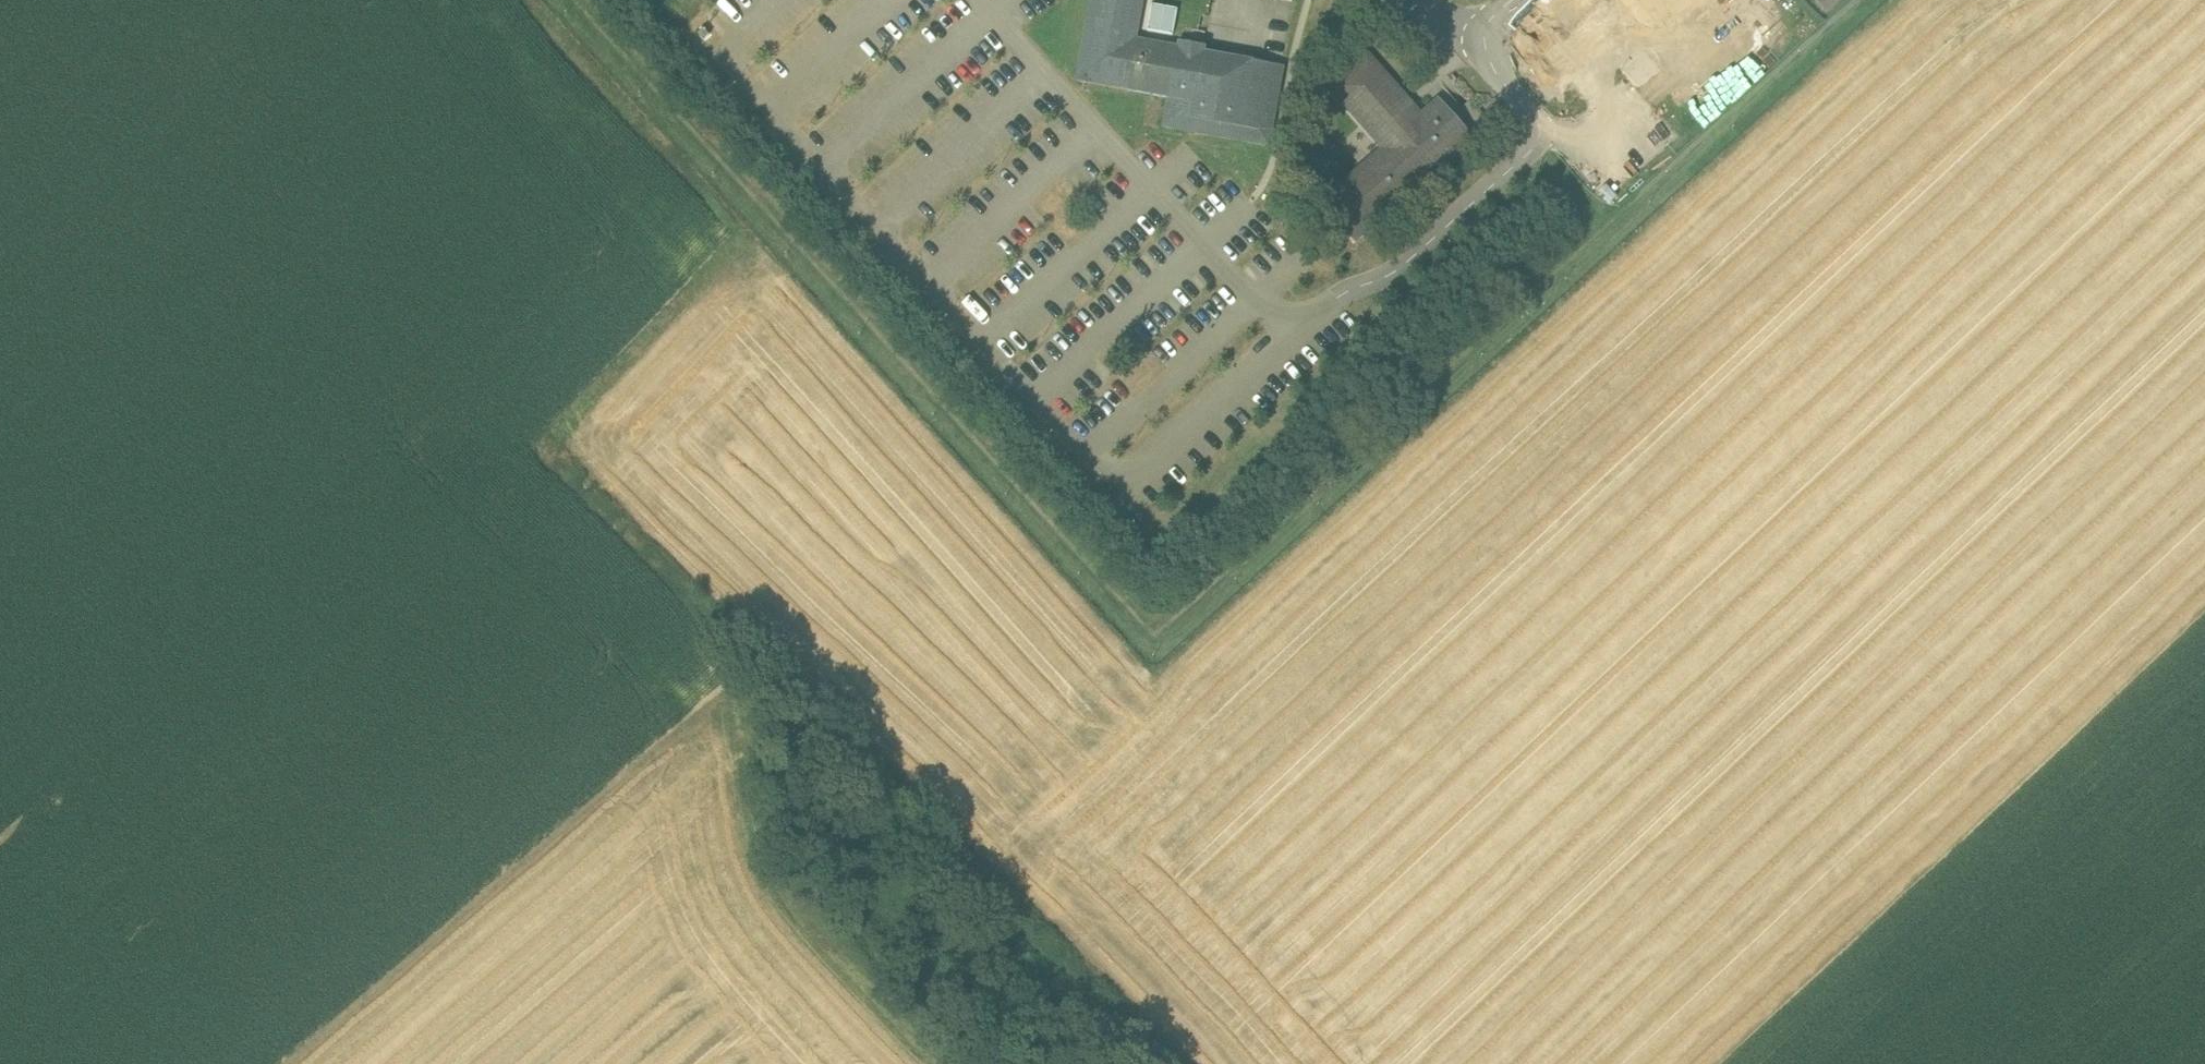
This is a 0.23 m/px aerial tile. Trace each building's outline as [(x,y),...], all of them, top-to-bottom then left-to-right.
[(1077,80),(1169,97),(1163,126),(1269,146),(1283,66),(1204,53),(1205,48),(1188,45),(1186,58),(1179,57),(1180,48),(1136,40),(1143,0),(1092,0),(1077,80)] [(1826,12),(1840,0),(1815,0),(1826,12)] [(1421,117),(1367,54),(1331,86),(1385,148),(1322,203),(1354,240),(1472,137),(1440,100),(1421,117)]
